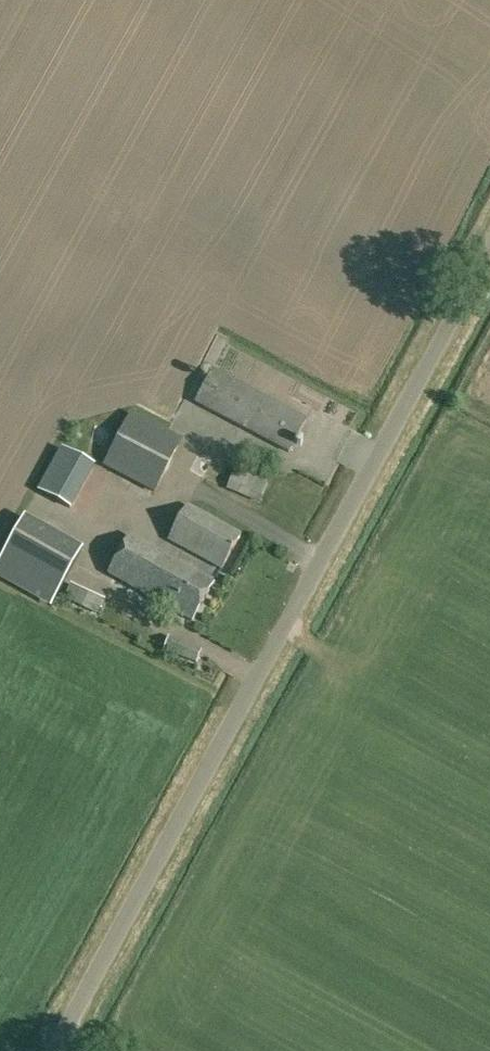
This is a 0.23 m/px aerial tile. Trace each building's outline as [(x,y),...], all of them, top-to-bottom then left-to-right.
[(287,453),(305,418),(214,369),(196,403),(287,453)] [(154,493),(182,439),(131,412),(103,466),(154,493)] [(61,448),(38,490),(72,509),(95,467),(61,448)] [(259,503),(268,482),(234,469),(226,489),(259,503)] [(221,569),(241,533),(185,503),(167,539),(221,569)] [(85,557),(22,521),(0,560),(0,580),(37,602),(54,612),(85,557)] [(192,620),(213,583),(129,537),(108,574),(192,620)] [(98,615),(104,600),(70,584),(63,598),(98,615)] [(196,664),(201,650),(169,635),(163,650),(196,664)]
